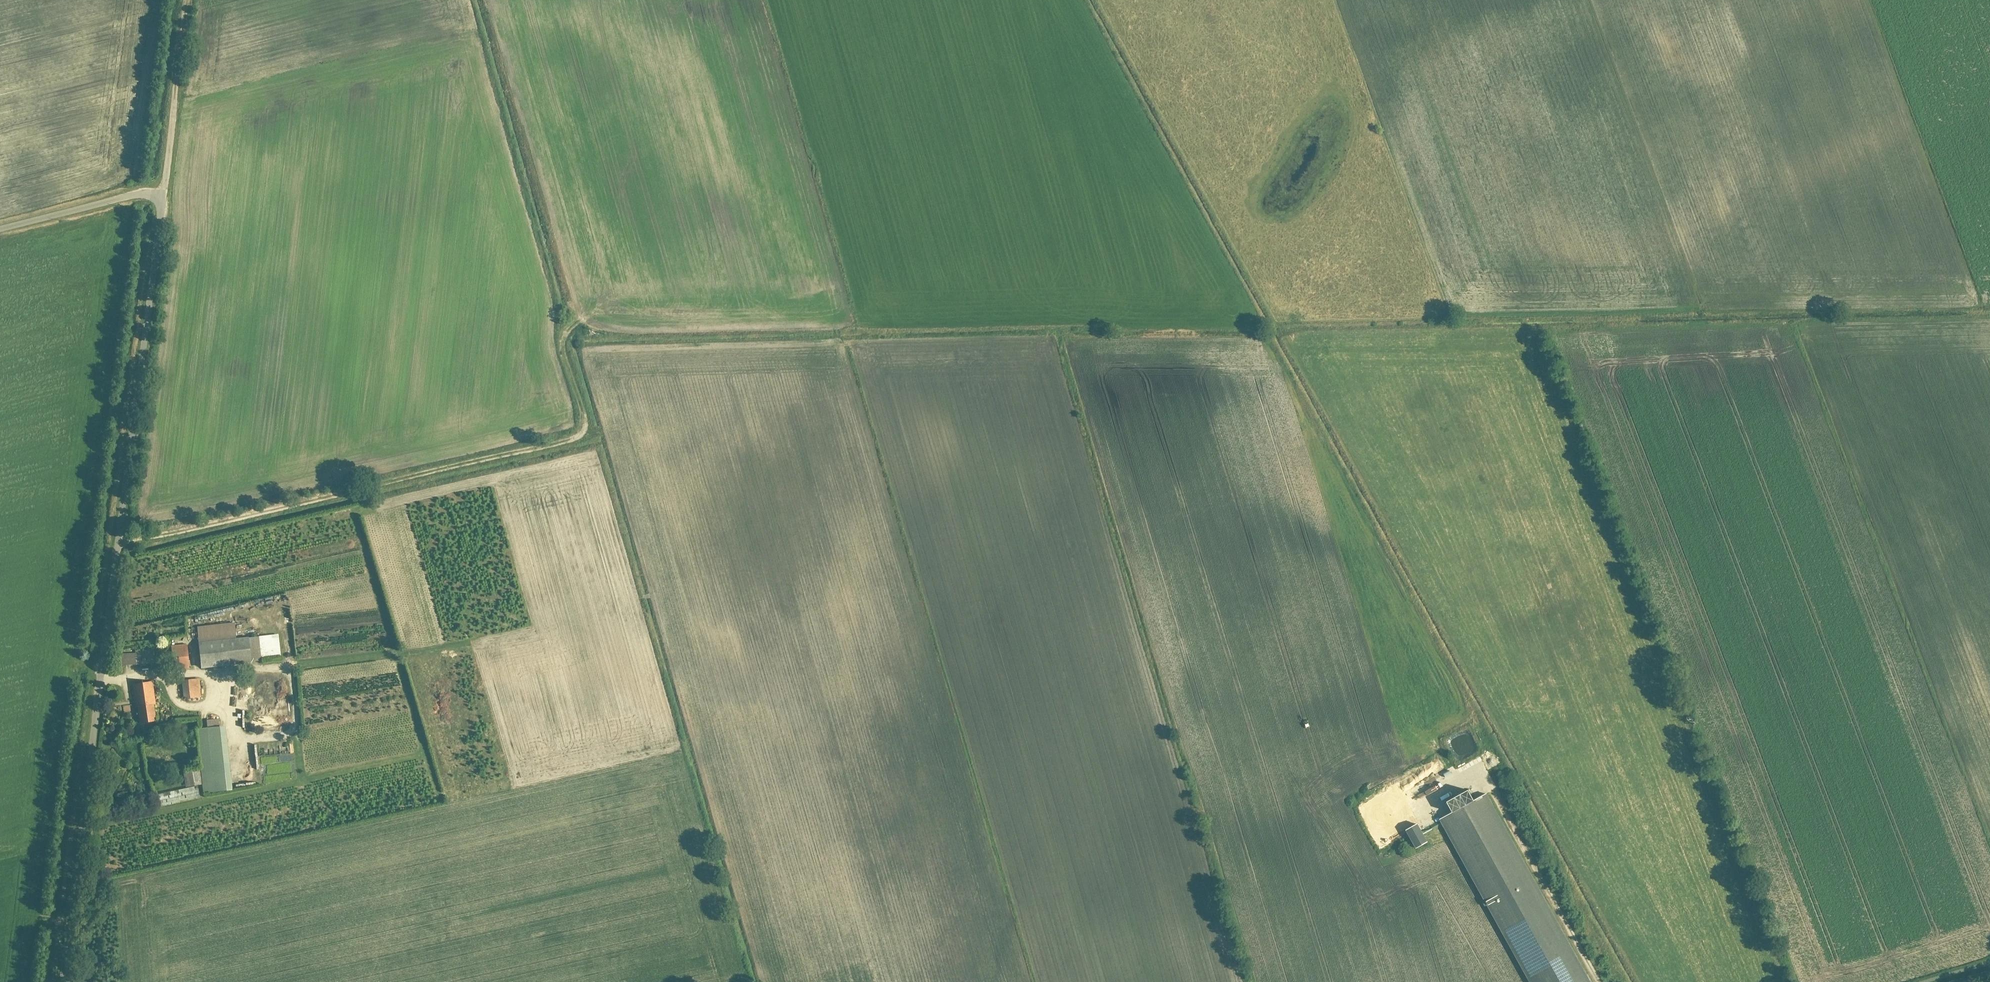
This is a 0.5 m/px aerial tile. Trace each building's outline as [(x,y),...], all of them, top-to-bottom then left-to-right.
[(233,625),(197,628),(198,643),(234,640),(233,625)] [(256,638),(258,661),(280,659),(278,636),(256,638)] [(193,647),(194,669),(245,665),(243,643),(193,647)] [(116,648),(118,666),(155,664),(154,646),(116,648)] [(169,646),(170,671),(189,670),(188,646),(169,646)] [(131,679),(134,725),(153,724),(150,678),(131,679)] [(181,682),(182,701),(199,700),(198,681),(181,682)] [(206,720),(207,729),(200,729),(204,775),(226,773),(222,727),(217,728),(216,719),(206,720)] [(184,772),(186,789),(197,788),(195,771),(184,772)] [(1525,981),(1587,981),(1484,795),(1466,805),(1459,791),(1438,803),(1445,816),(1436,821),(1525,981)] [(1401,832),(1410,851),(1427,844),(1417,824),(1401,832)]
